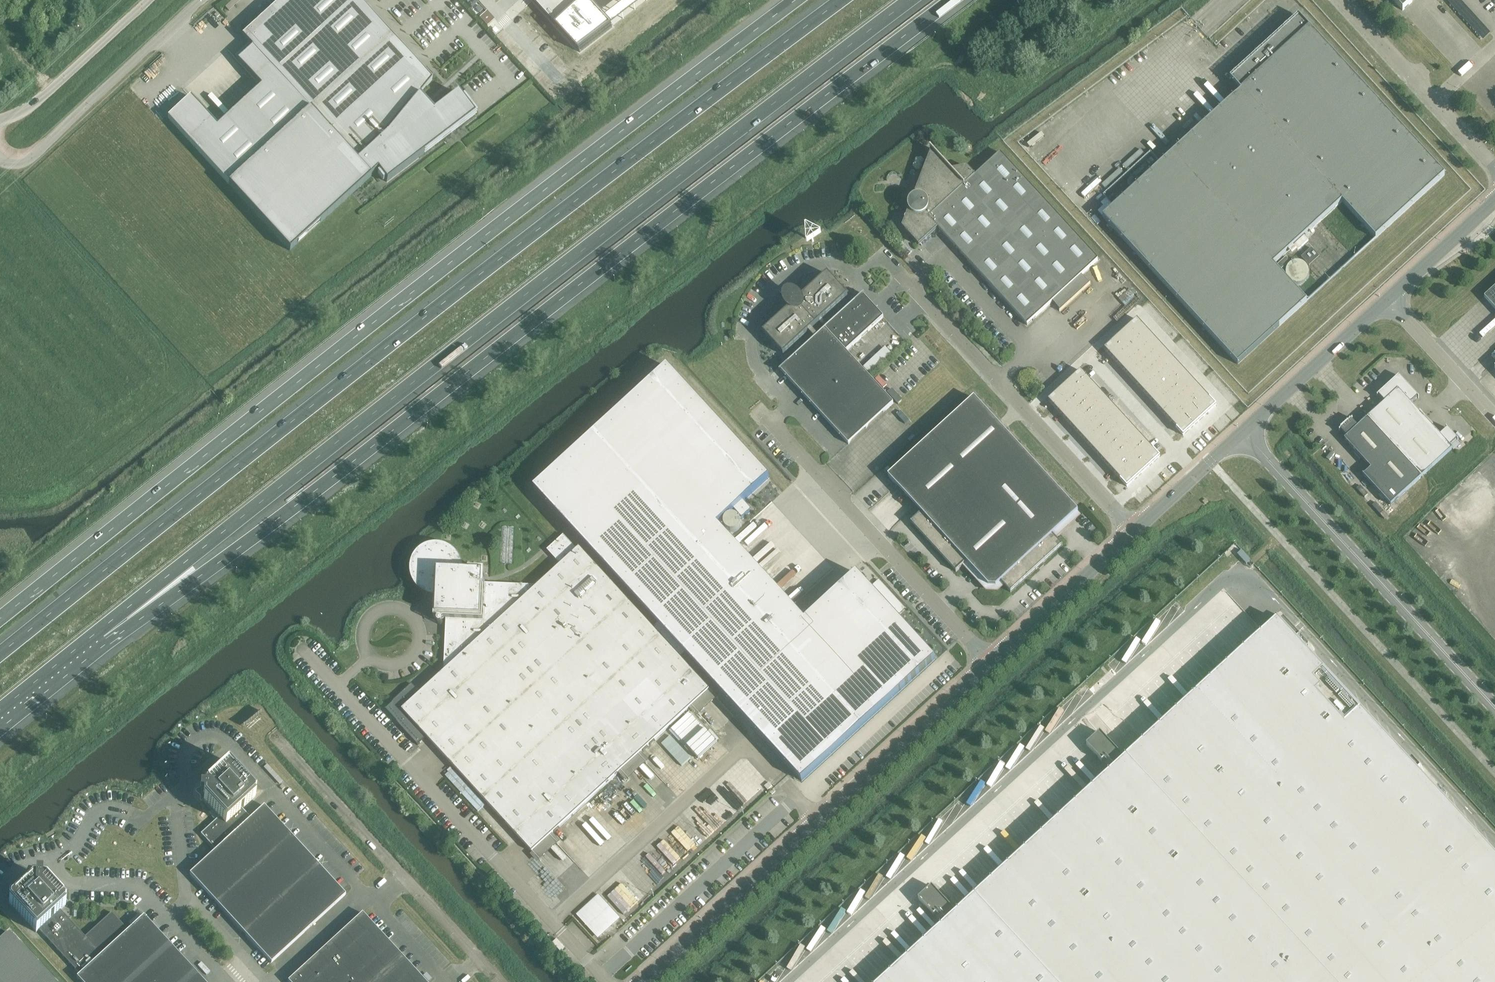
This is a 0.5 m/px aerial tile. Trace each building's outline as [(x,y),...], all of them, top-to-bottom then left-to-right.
[(242,36),(252,47),(237,61),(261,86),(217,126),(190,97),(167,118),(290,251),(377,170),(386,182),(475,115),(458,93),(433,111),(419,95),(432,80),(359,0),(281,0),(242,36)] [(532,1),(580,53),(612,28),(605,20),(587,0),(533,0),(532,1)] [(1402,10),(1414,0),(1393,0),(1402,10)] [(1241,91),(1102,217),(1238,365),(1307,301),(1273,265),(1342,202),(1376,238),(1445,175),(1303,20),(1299,16),(1230,79),(1234,83),(1241,91)] [(1081,276),(1098,260),(1000,153),(973,177),(960,163),(951,170),(931,148),(930,149),(931,150),(903,225),(922,246),(921,244),(931,234),(935,235),(935,230),(938,228),(1027,325),(1053,301),(1061,310),(1088,285),(1081,276)] [(789,292),(788,293),(786,294),(784,296),(784,299),(785,302),(786,305),(788,307),(789,309),(763,333),(766,337),(783,355),(808,332),(814,339),(779,371),(781,370),(848,444),(849,444),(858,425),(866,428),(875,409),(883,412),(893,403),(846,352),(884,318),(863,295),(828,326),(822,319),(848,296),(845,293),(847,291),(844,288),(842,290),(827,274),(801,298),(799,297),(797,295),(795,293),(792,292),(789,292)] [(1484,297),(1494,310),(1494,287),(1484,297)] [(1137,320),(1105,350),(1183,436),(1216,406),(1137,320)] [(667,367),(534,489),(658,624),(653,628),(681,658),(685,655),(802,782),(935,659),(856,573),(805,620),(718,525),(734,510),(742,520),(752,511),(743,502),(769,478),(667,366),(667,367)] [(1081,371),(1048,401),(1127,487),(1160,457),(1081,371)] [(1352,419),(1339,431),(1340,430),(1347,437),(1344,439),(1371,469),(1364,475),(1363,474),(1362,475),(1390,506),(1452,449),(1450,446),(1457,440),(1457,441),(1458,441),(1446,427),(1445,428),(1446,429),(1440,435),(1411,404),(1417,397),(1418,398),(1419,398),(1399,376),(1376,396),(1377,397),(1378,396),(1384,402),(1358,427),(1351,420),(1352,419)] [(974,398),(888,477),(896,486),(915,506),(921,513),(911,523),(911,524),(911,523),(926,539),(925,539),(934,548),(956,571),(955,572),(956,572),(966,563),(988,587),(996,587),(1001,582),(1010,593),(1011,592),(1035,570),(1036,570),(1045,561),(1062,546),(1053,535),(1078,512),(974,398)] [(427,737),(532,852),(710,690),(681,658),(653,628),(579,547),(577,550),(563,535),(547,550),(560,565),(537,586),(485,584),(485,572),(460,570),(460,568),(459,565),(458,562),(457,560),(456,557),(454,555),(452,553),(449,551),(447,549),(444,548),(441,547),(438,547),(435,547),(432,548),(429,548),(426,550),(424,551),(421,553),(419,555),(417,558),(416,560),(415,563),(414,566),(414,569),(414,572),(414,575),(415,578),(416,581),(418,583),(420,586),(422,588),(424,589),(427,591),(430,592),(433,593),(435,593),(434,619),(446,619),(444,671),(420,693),(412,684),(384,710),(415,744),(417,746),(427,737)] [(1237,555),(1250,569),(1254,565),(1241,551),(1237,555)] [(1416,770),(1420,767),(1411,758),(1407,761),(1277,619),(1124,759),(1100,733),(1086,745),(1102,762),(1106,758),(1115,768),(956,913),(932,887),(918,899),(934,916),(938,912),(947,922),(881,981),(1494,981),(1494,857),(1416,770)] [(215,850),(189,874),(216,903),(241,930),(271,963),(345,895),(264,806),(250,818),(242,809),(255,797),(254,795),(254,793),(255,792),(228,762),(204,784),(203,785),(203,790),(201,789),(201,794),(203,794),(203,798),(203,799),(203,800),(219,817),(201,834),(215,850)] [(9,903),(36,932),(39,930),(79,974),(77,977),(81,981),(204,981),(195,972),(171,945),(144,915),(127,930),(111,913),(85,937),(60,910),(66,905),(64,903),(64,901),(66,900),(46,878),(46,879),(45,878),(41,878),(41,876),(37,876),(37,877),(32,877),(31,878),(9,898),(10,899),(10,901),(9,903)] [(288,981),(425,981),(362,913),(288,981)] [(9,933),(0,942),(0,981),(54,981),(9,933)]
